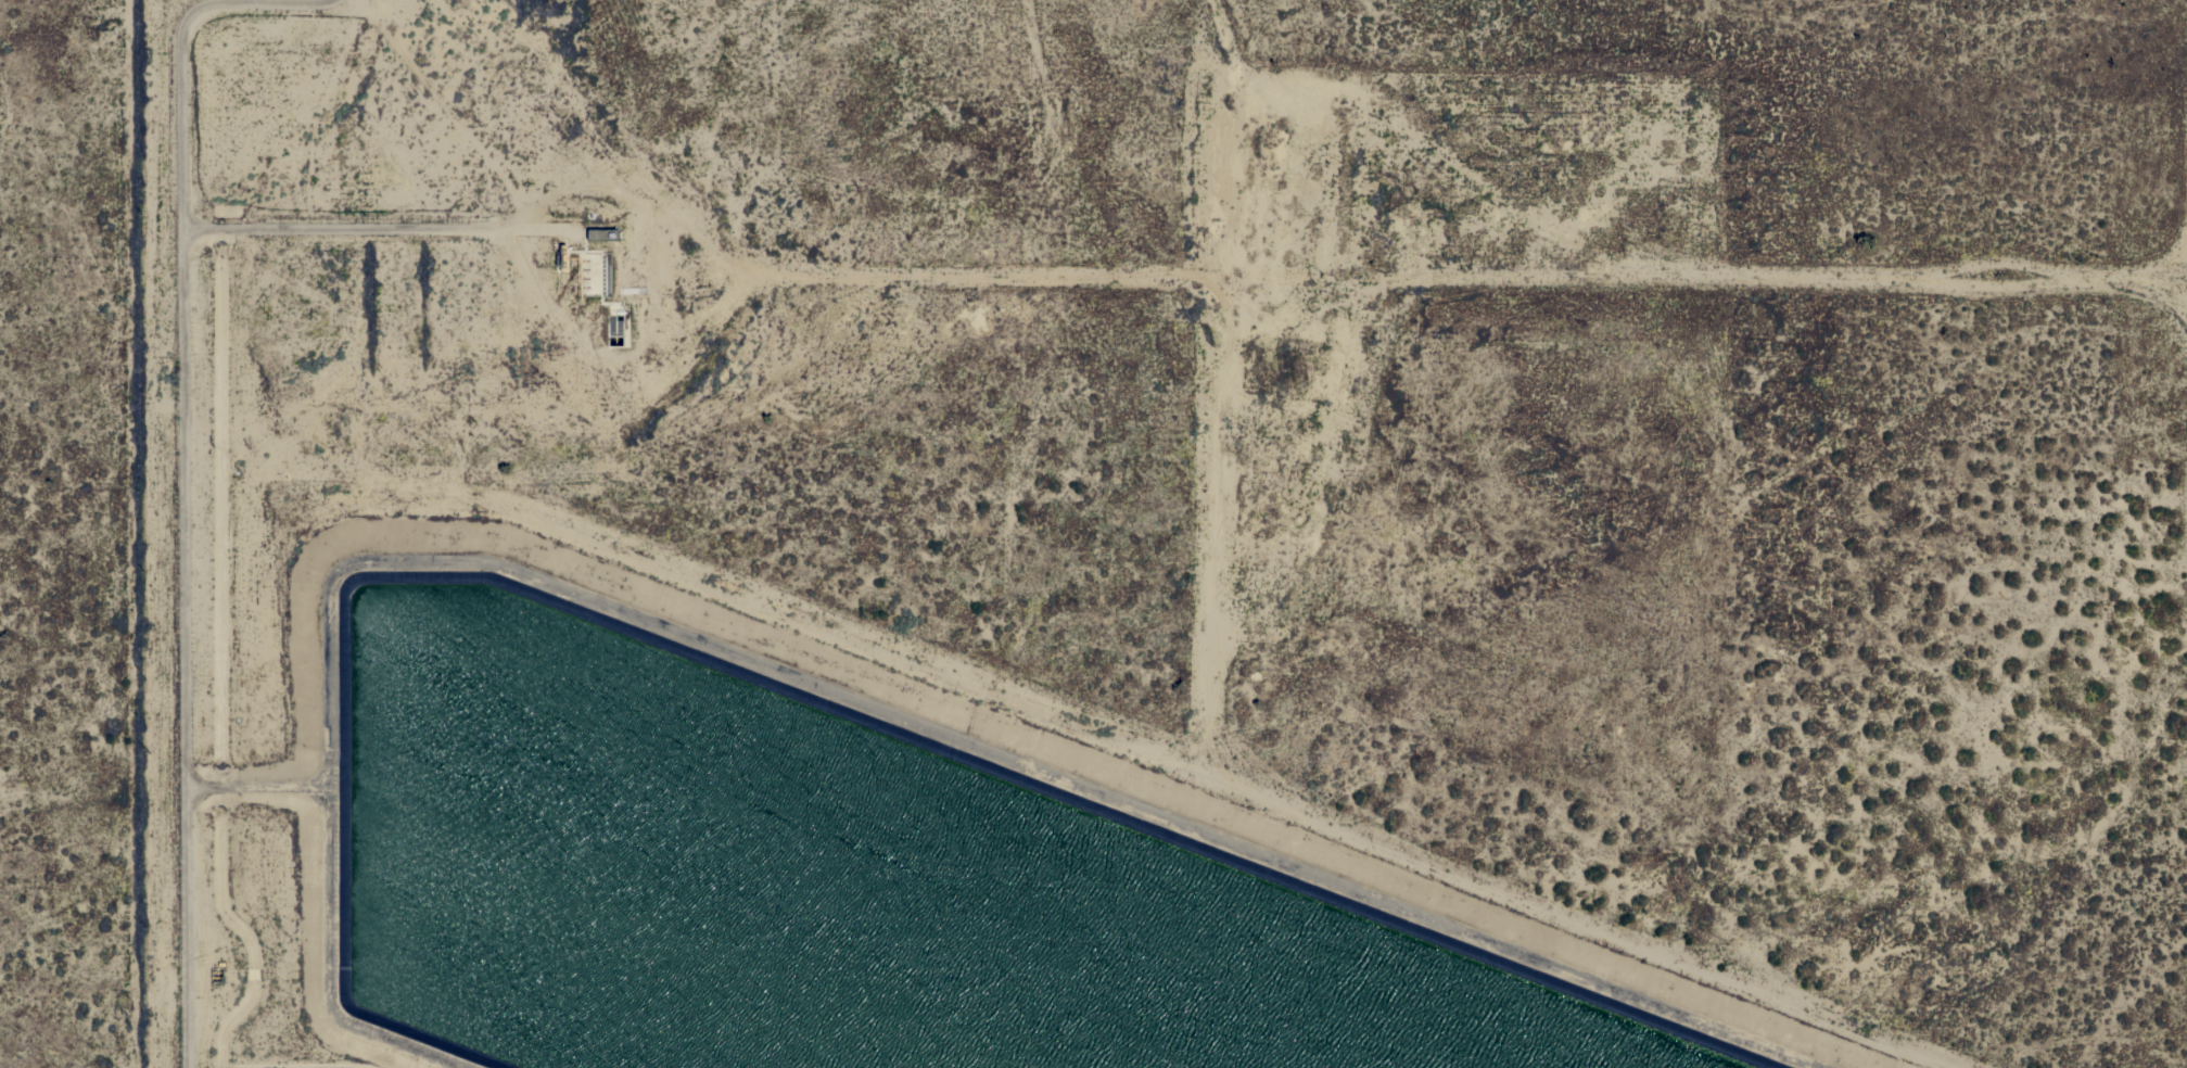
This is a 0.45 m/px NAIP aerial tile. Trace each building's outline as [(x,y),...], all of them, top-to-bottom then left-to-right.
[(586,240),(586,229),(618,229),(618,240),(586,240)]
